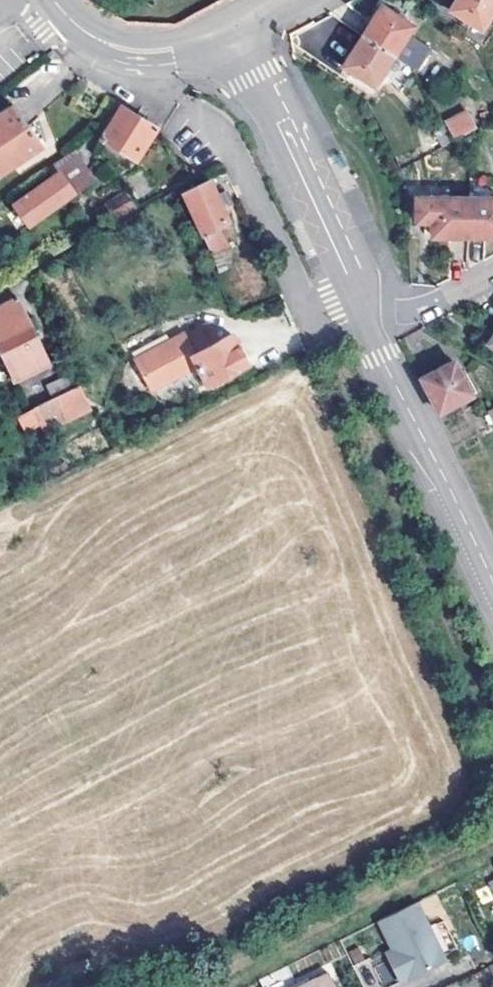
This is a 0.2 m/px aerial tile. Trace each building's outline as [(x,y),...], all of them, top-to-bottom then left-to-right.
[(492,16),(492,0),(457,0),(451,9),(484,30),(492,16)] [(411,33),(415,26),(404,19),(408,14),(400,10),(397,14),(383,5),(363,37),(395,58),(411,33)] [(432,47),(411,33),(395,58),(415,73),(432,47)] [(377,86),(395,58),(363,37),(345,67),(360,75),(356,79),(363,85),(366,80),(377,86)] [(156,128),(143,119),(123,106),(106,133),(103,140),(139,162),(160,131),(156,128)] [(0,117),(0,174),(42,145),(15,107),(0,117)] [(467,111),(449,120),(459,138),(477,129),(467,111)] [(454,141),(445,123),(431,130),(441,148),(454,141)] [(59,173),(74,194),(95,180),(74,152),(53,166),(59,173)] [(31,227),(74,194),(59,173),(15,206),(31,227)] [(183,194),(204,238),(219,230),(230,225),(222,208),(216,196),(209,182),(183,194)] [(107,204),(114,214),(116,219),(136,206),(127,192),(107,204)] [(225,192),(216,196),(222,208),(230,204),(225,192)] [(469,237),(470,198),(418,198),(417,222),(432,222),(432,237),(469,237)] [(469,237),(492,237),(492,198),(470,198),(469,237)] [(114,214),(107,204),(98,209),(104,220),(114,214)] [(23,232),(31,227),(15,206),(3,214),(14,231),(19,228),(23,232)] [(219,230),(204,238),(216,263),(230,255),(219,230)] [(51,363),(18,299),(0,308),(0,346),(8,362),(17,380),(36,370),(51,363)] [(232,335),(215,344),(208,347),(193,355),(187,343),(174,350),(183,368),(186,373),(198,367),(209,387),(248,366),(232,335)] [(172,373),(183,368),(174,350),(163,355),(172,373)] [(440,413),(473,396),(455,361),(422,378),(440,413)] [(17,380),(8,362),(0,366),(8,384),(17,380)] [(51,363),(36,370),(50,401),(57,398),(66,393),(51,363)] [(86,399),(81,385),(66,393),(57,398),(63,411),(86,399)] [(399,956),(403,963),(395,967),(405,986),(409,986),(450,967),(420,909),(385,926),(399,956)] [(391,960),(395,967),(403,963),(399,956),(391,960)] [(380,986),(392,982),(385,960),(373,964),(380,986)]
